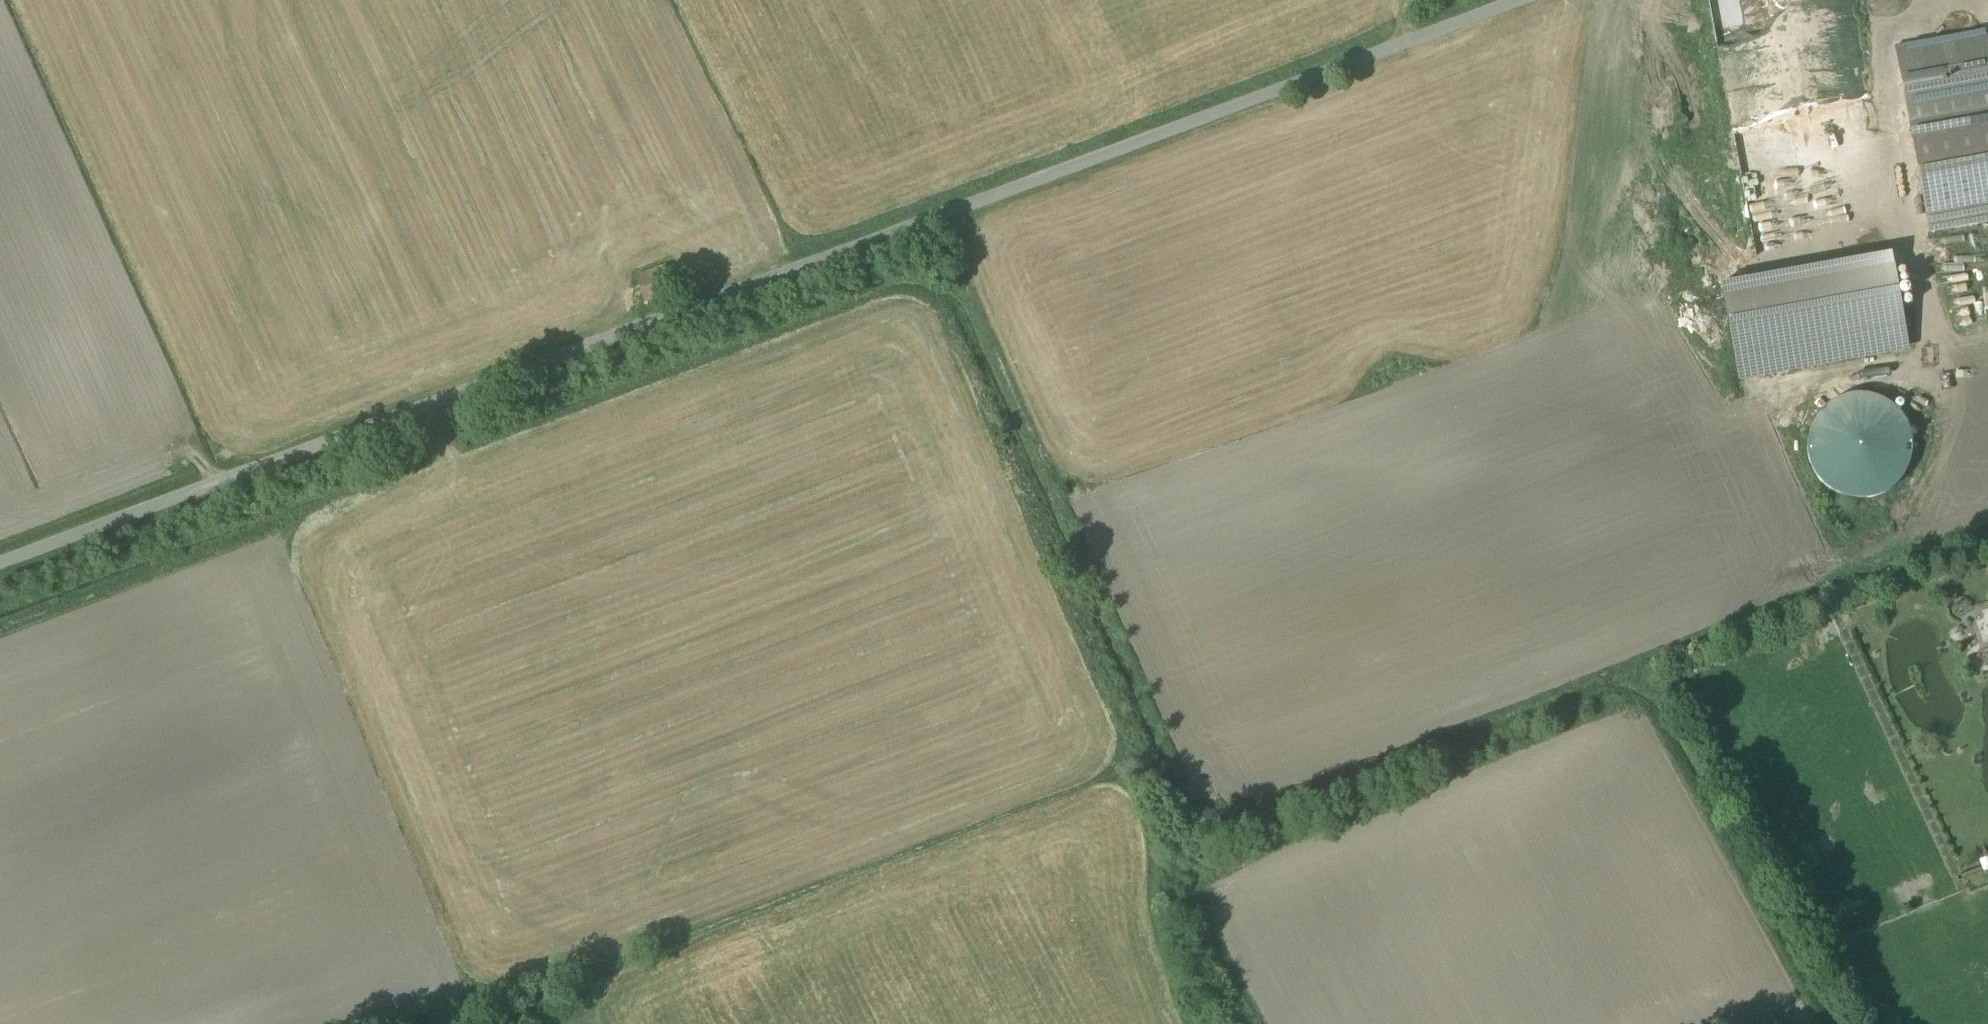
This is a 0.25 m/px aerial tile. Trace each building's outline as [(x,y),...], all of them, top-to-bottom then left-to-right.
[(1983,30),(1895,48),(1931,234),(1987,223),(1987,53),(1983,30)] [(1890,253),(1722,283),(1739,377),(1907,347),(1890,253)] [(667,267),(637,278),(645,301),(675,290),(667,267)]
